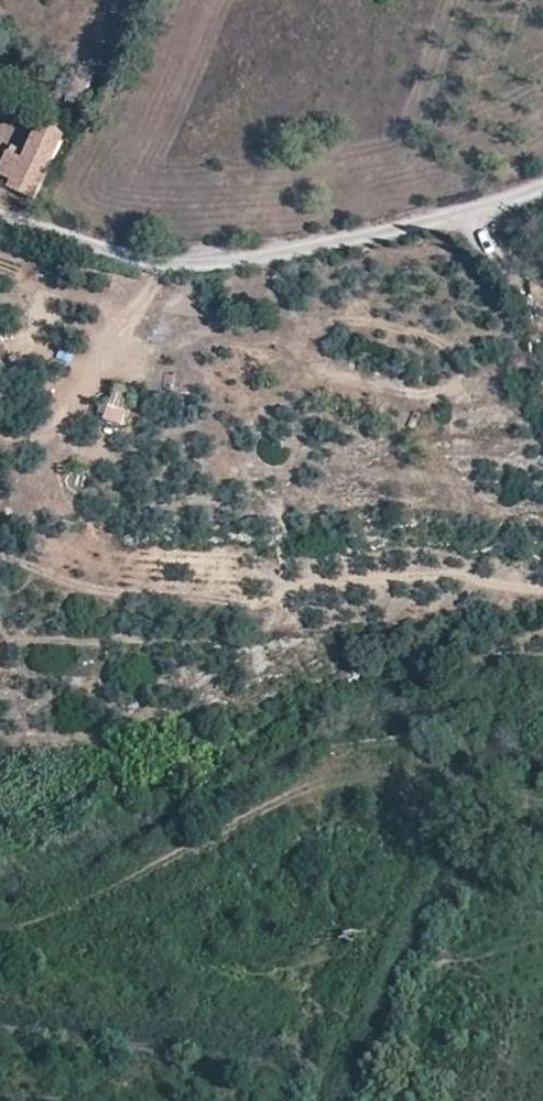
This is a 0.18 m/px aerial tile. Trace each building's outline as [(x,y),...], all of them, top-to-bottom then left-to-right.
[(9,187),(38,200),(61,152),(34,139),(9,187)] [(122,426),(131,387),(114,383),(105,422),(122,426)]
